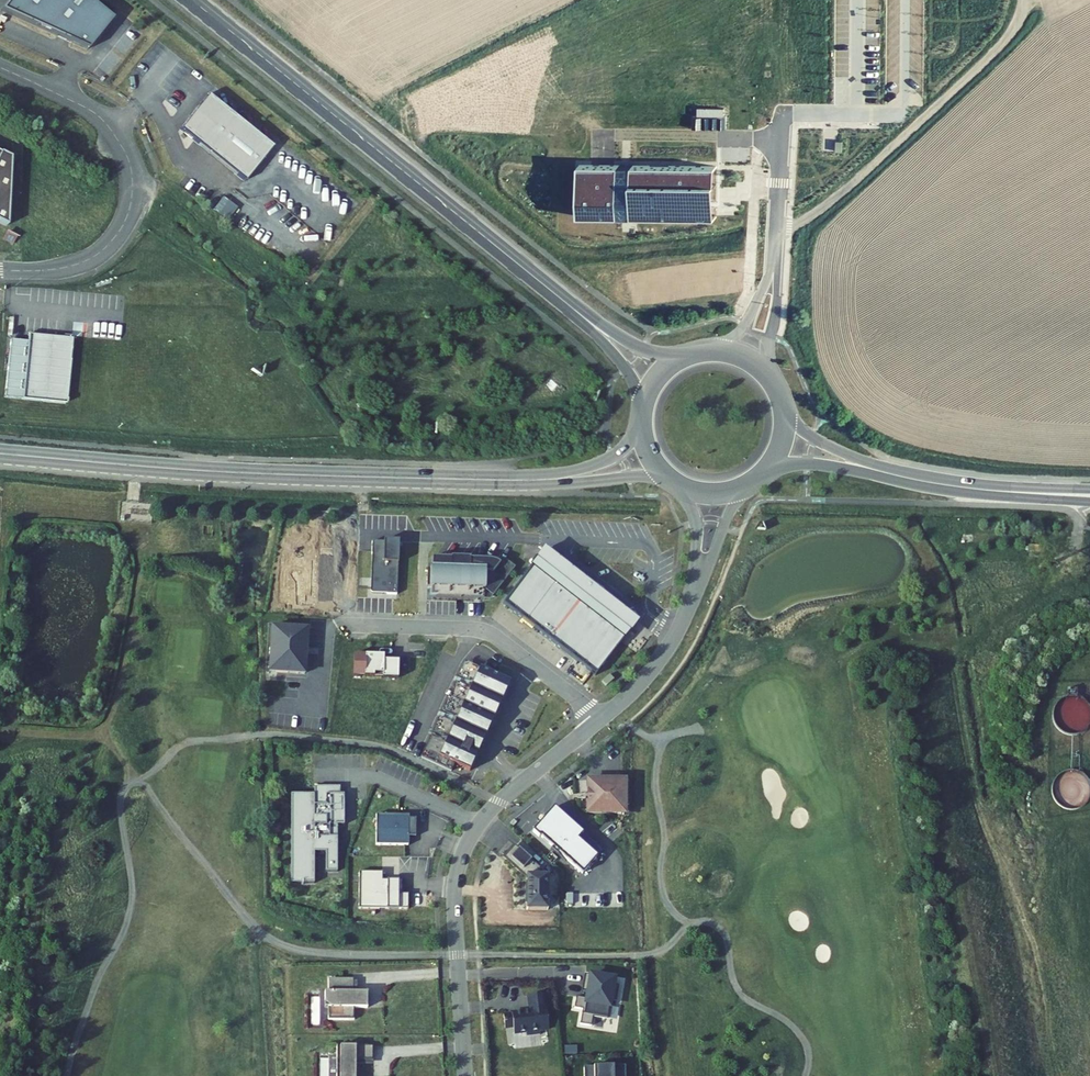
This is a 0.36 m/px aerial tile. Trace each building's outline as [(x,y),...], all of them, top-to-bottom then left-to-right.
[(88,0),(11,0),(2,11),(89,52),(114,21),(88,0)] [(271,151),(208,98),(180,132),(244,185),(271,151)] [(697,108),(697,127),(725,127),(725,108),(697,108)] [(7,226),(10,158),(0,153),(0,223),(7,226)] [(577,216),(715,217),(715,166),(577,165),(577,216)] [(72,338),(29,335),(28,342),(12,340),(7,398),(24,399),(67,403),(73,338),(72,338)] [(371,593),(397,594),(399,541),(373,540),(371,593)] [(638,626),(547,553),(505,605),(595,678),(638,626)] [(452,560),(433,559),(433,592),(433,595),(437,595),(437,599),(490,601),(516,569),(508,562),(505,561),(501,560),(452,558),(452,560)] [(306,670),(308,624),(273,623),(271,668),(306,670)] [(400,680),(401,662),(381,662),(381,657),(355,657),(355,678),(385,678),(385,679),(400,680)] [(441,759),(480,672),(465,665),(426,752),(441,759)] [(510,685),(480,672),(441,759),(426,752),(423,760),(453,773),(456,766),(472,772),(510,685)] [(619,809),(626,809),(625,776),(589,777),(589,809),(619,809)] [(625,776),(626,809),(619,809),(619,813),(630,813),(629,776),(625,776)] [(339,786),(314,787),(314,794),(290,795),(293,884),(316,883),(315,852),(327,852),(327,872),(339,871),(338,824),(340,824),(339,786)] [(561,809),(555,804),(533,828),(539,833),(540,832),(582,870),(596,855),(575,836),(581,830),(560,811),(561,809)] [(409,813),(376,814),(376,843),(410,843),(410,835),(416,835),(416,825),(412,821),(409,821),(409,813)] [(538,866),(515,844),(504,855),(525,875),(525,880),(524,880),(524,902),(525,902),(525,908),(546,908),(547,874),(538,874),(538,866)] [(384,870),(360,870),(360,907),(410,907),(410,892),(400,892),(400,878),(384,878),(384,870)] [(581,1006),(579,1021),(590,1022),(592,1012),(606,1014),(609,996),(615,997),(617,982),(612,981),(612,975),(583,971),(581,987),(586,988),(585,995),(575,993),(573,1004),(581,1006)] [(353,977),(329,977),(329,990),(325,991),(325,1006),(329,1006),(329,1018),(355,1018),(355,1006),(368,1006),(368,990),(353,990),(353,977)] [(550,1033),(548,1013),(547,1013),(545,998),(529,1000),(531,1015),(505,1019),(507,1033),(515,1032),(515,1037),(528,1036),(528,1040),(542,1038),(541,1034),(550,1033)] [(338,1045),(338,1075),(357,1075),(357,1064),(357,1060),(374,1060),(374,1045),(338,1045)] [(583,1075),(625,1075),(624,1065),(583,1067),(583,1075)]
